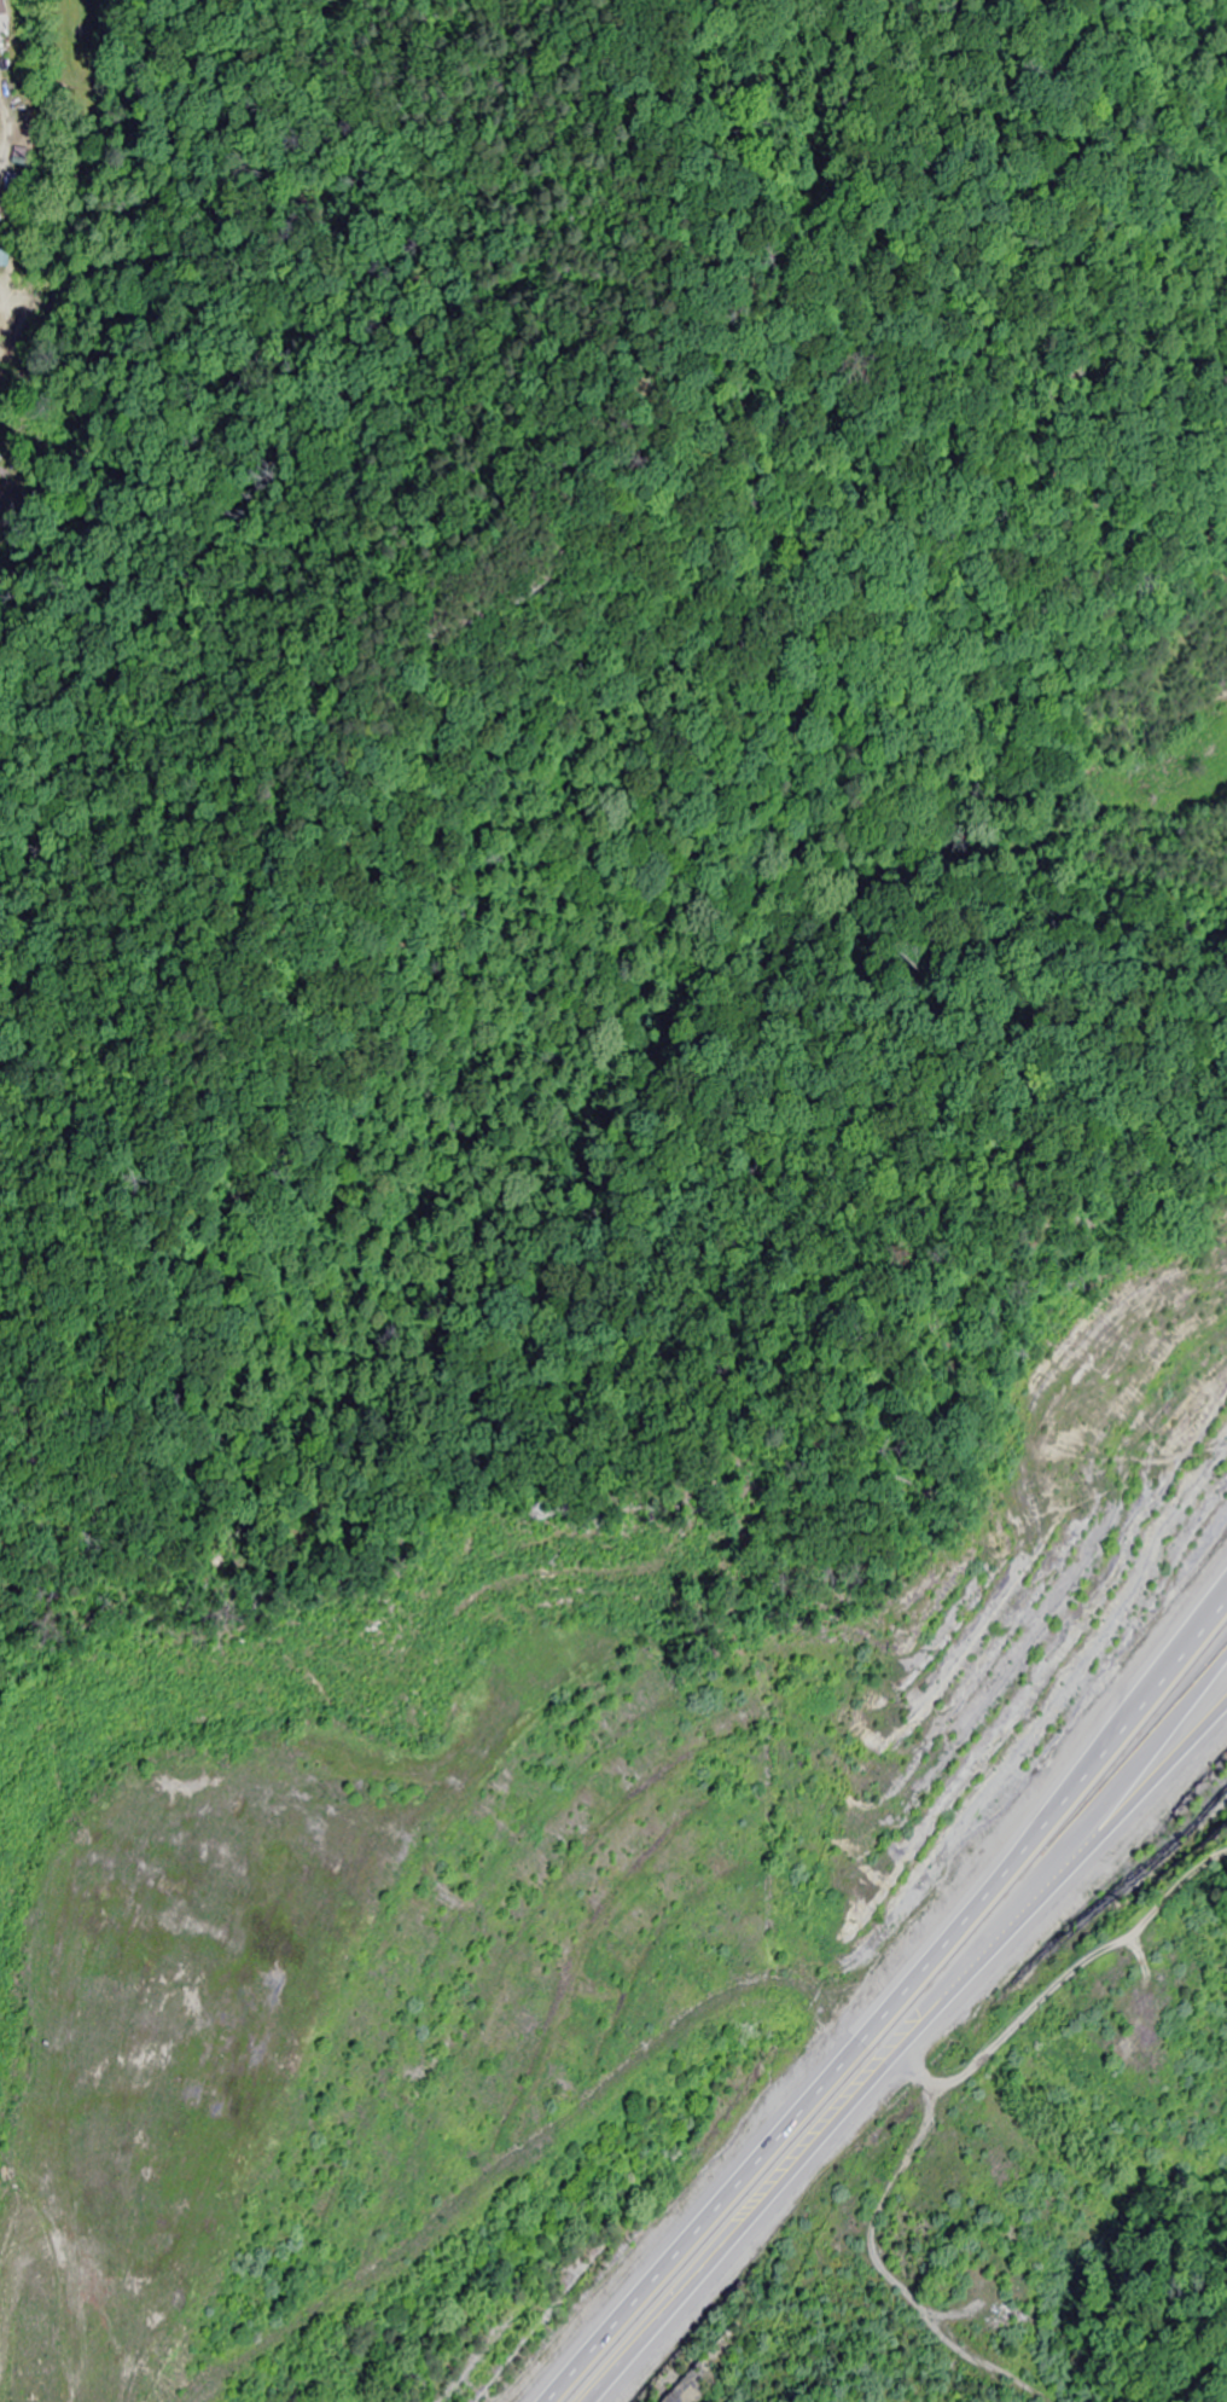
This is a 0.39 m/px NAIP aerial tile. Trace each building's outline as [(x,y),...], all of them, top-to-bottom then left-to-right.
[(21,176),(10,173),(5,189),(17,192),(21,176)]
